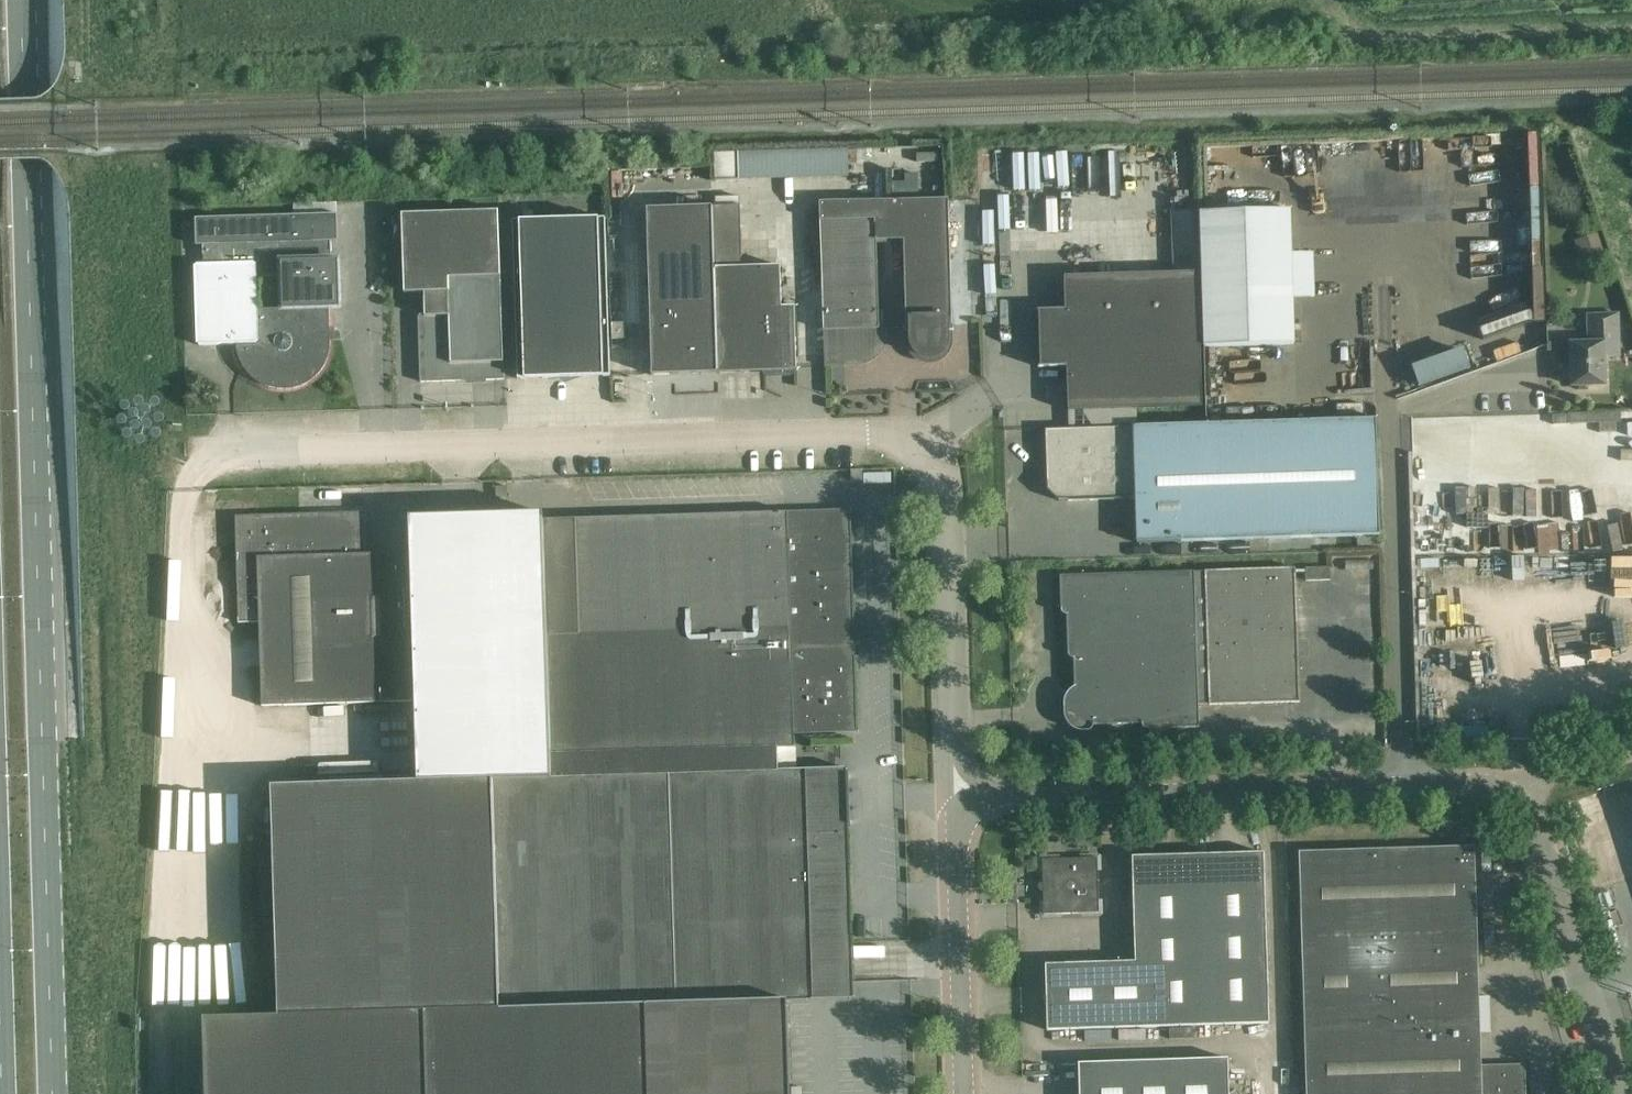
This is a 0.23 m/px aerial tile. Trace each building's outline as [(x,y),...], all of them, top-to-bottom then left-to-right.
[(738,154),(715,155),(715,158),(716,181),(738,180),(738,157),(738,154)] [(953,331),(948,200),(839,202),(819,202),(820,239),(821,264),(821,265),(822,282),(824,367),(826,367),(826,361),(844,360),(844,366),(846,366),(845,365),(859,364),(862,363),(865,362),(867,361),(870,360),(872,359),(875,357),(877,355),(879,353),(880,350),(882,348),(883,345),(884,343),(885,340),(886,337),(886,334),(886,332),(886,329),(888,329),(888,327),(879,327),(875,222),(902,221),(905,332),(907,332),(908,343),(908,345),(908,346),(909,348),(910,351),(911,353),(914,356),(915,357),(916,358),(920,360),(921,361),(923,361),(927,362),(930,362),(932,362),(934,361),(937,360),(939,359),(942,357),(943,356),(946,353),(947,351),(947,350),(948,348),(949,346),(949,344),(949,342),(949,331),(953,331)] [(712,206),(646,209),(651,376),(717,373),(714,268),(712,206)] [(717,206),(712,206),(714,268),(717,373),(719,373),(781,371),(796,371),(794,307),(780,308),(779,266),(740,267),(738,206),(717,206)] [(1294,344),(1290,210),(1199,212),(1203,347),(1294,344)] [(503,380),(498,211),(457,212),(401,214),(404,293),(424,293),(424,316),(418,317),(420,382),(503,380)] [(196,245),(202,245),(203,264),(196,265),(199,346),(236,345),(236,347),(237,351),(237,352),(238,355),(239,359),(240,362),(241,365),(243,367),(244,369),(245,370),(246,372),(249,375),(250,377),(252,378),(254,380),(257,382),(259,383),(261,384),(263,386),(267,387),(270,388),(273,389),(275,390),(277,390),(279,390),(283,390),(289,390),(294,389),(297,388),(302,387),(306,385),(309,383),(313,380),(317,376),(321,372),(323,369),(325,366),(326,363),(327,360),(328,358),(329,356),(329,353),(330,351),(330,348),(331,345),(331,343),(331,342),(330,340),(328,340),(328,332),(338,331),(337,329),(330,329),(329,309),(340,308),(339,260),(332,260),(331,240),(338,240),(337,214),(195,218),(196,245)] [(610,377),(605,219),(512,221),(517,379),(610,377)] [(820,239),(809,239),(809,264),(821,264),(820,239)] [(821,265),(807,266),(808,282),(822,282),(821,265)] [(1202,406),(1198,273),(1064,277),(1065,309),(1037,310),(1038,368),(1066,367),(1068,411),(1202,406)] [(1589,385),(1605,385),(1604,357),(1619,356),(1618,314),(1587,315),(1588,343),(1571,344),(1572,386),(1575,386),(1577,390),(1587,390),(1589,385)] [(1423,384),(1477,368),(1470,346),(1417,361),(1423,384)] [(1410,416),(1412,551),(1466,550),(1466,553),(1631,550),(1631,492),(1608,492),(1607,437),(1625,437),(1625,412),(1410,416)] [(1380,535),(1376,418),(1045,429),(1047,481),(1050,481),(1050,489),(1060,498),(1067,498),(1068,501),(1135,499),(1136,543),(1380,535)] [(862,470),(851,471),(851,482),(862,482),(862,470)] [(507,487),(495,487),(496,498),(507,498),(507,487)] [(430,516),(409,517),(416,759),(417,782),(551,778),(778,771),(778,748),(794,747),(794,734),(835,733),(857,732),(855,683),(853,603),(852,572),(850,510),(574,519),(543,520),(543,513),(521,513),(519,513),(432,516),(430,516)] [(363,512),(235,516),(236,538),(238,623),(259,623),(261,706),(411,702),(408,595),(407,553),(364,554),(363,512)] [(1330,580),(1329,567),(1306,568),(1306,581),(1330,580)] [(1299,702),(1295,568),(1059,576),(1061,610),(1063,614),(1066,615),(1067,653),(1068,654),(1068,656),(1069,657),(1070,658),(1072,658),(1073,659),(1074,693),(1086,704),(1085,707),(1086,721),(1087,723),(1089,725),(1092,725),(1141,724),(1142,725),(1142,726),(1143,727),(1144,728),(1146,729),(1147,729),(1199,727),(1198,705),(1299,702)] [(205,1093),(789,1093),(786,1001),(852,999),(845,768),(778,771),(551,778),(417,782),(271,786),(278,1017),(203,1019),(205,1093)] [(1474,846),(1298,852),(1306,1093),(1526,1093),(1525,1064),(1481,1066),(1474,846)] [(1198,855),(1201,960),(1267,958),(1264,853),(1198,855)] [(1135,962),(1201,960),(1198,855),(1132,857),(1135,962)] [(1099,913),(1097,858),(1042,860),(1043,915),(1099,913)] [(1201,960),(1135,962),(1045,964),(1047,1031),(1269,1024),(1267,958),(1201,960)] [(1227,1058),(1078,1063),(1079,1093),(1229,1093),(1227,1058)]
